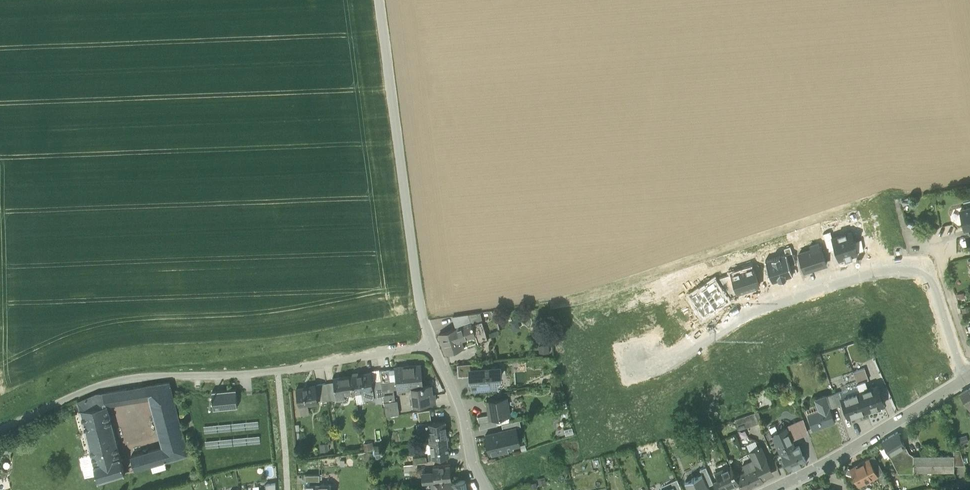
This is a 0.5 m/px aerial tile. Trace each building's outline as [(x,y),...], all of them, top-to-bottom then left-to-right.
[(964,226),(967,228),(968,229),(969,228),(969,208),(961,211),(961,210),(960,211),(964,226)] [(920,233),(931,238),(933,233),(923,228),(920,233)] [(820,247),(818,243),(810,246),(811,250),(799,254),(804,271),(827,264),(821,247),(820,247)] [(787,257),(790,266),(796,264),(790,247),(784,249),(787,257)] [(790,266),(787,257),(766,264),(772,282),(793,275),(790,266)] [(480,334),(483,342),(488,341),(480,312),(453,316),(457,330),(478,324),(479,329),(480,334)] [(467,347),(465,339),(463,334),(479,329),(478,324),(457,330),(442,335),(447,353),(467,347)] [(480,334),(479,329),(463,334),(465,339),(480,334)] [(872,344),(874,355),(885,353),(883,342),(872,344)] [(459,364),(460,375),(470,374),(470,369),(477,369),(476,363),(459,364)] [(398,389),(412,388),(423,386),(423,385),(421,365),(395,367),(395,369),(392,369),(393,378),(397,378),(398,389)] [(879,368),(884,379),(892,376),(887,365),(879,368)] [(472,380),(473,389),(497,387),(496,378),(501,377),(500,367),(477,369),(470,369),(470,374),(471,380),(472,380)] [(853,372),(857,383),(864,381),(869,379),(865,369),(865,368),(853,372)] [(392,369),(379,371),(381,380),(381,384),(394,382),(393,378),(392,369)] [(371,372),(372,381),(381,380),(379,371),(371,372)] [(355,392),(363,391),(373,389),(372,381),(371,372),(353,375),(334,378),(335,383),(337,399),(345,398),(344,393),(355,392)] [(381,384),(381,380),(372,381),(373,389),(374,397),(383,396),(382,391),(381,384)] [(867,389),(864,381),(857,383),(860,391),(867,389)] [(150,399),(163,446),(166,460),(189,454),(170,382),(147,386),(150,399)] [(394,382),(381,384),(382,391),(394,389),(394,386),(394,382)] [(335,383),(327,384),(329,400),(337,399),(335,383)] [(860,391),(857,383),(839,390),(839,391),(842,398),(860,391)] [(318,402),(329,400),(327,384),(316,385),(318,402)] [(297,388),(301,414),(310,412),(308,404),(318,402),(316,385),(297,388)] [(430,385),(423,385),(423,386),(412,388),(414,405),(435,402),(434,394),(431,394),(430,385)] [(867,389),(860,391),(866,411),(884,405),(877,385),(867,389)] [(147,386),(103,392),(107,406),(150,399),(147,386)] [(969,410),(969,388),(960,394),(969,410)] [(214,409),(238,406),(236,389),(212,391),(214,409)] [(374,397),(373,389),(363,391),(365,399),(374,397)] [(383,396),(384,403),(396,401),(394,389),(382,391),(383,396)] [(365,403),(365,399),(363,391),(355,392),(357,404),(365,403)] [(839,391),(833,393),(837,405),(843,403),(842,398),(839,391)] [(850,416),(866,411),(860,391),(842,398),(843,403),(848,417),(850,416)] [(92,454),(94,464),(120,456),(107,406),(103,392),(97,394),(78,402),(92,454)] [(830,408),(837,405),(833,393),(826,396),(830,408)] [(808,414),(813,428),(834,421),(830,408),(826,396),(816,399),(818,404),(820,410),(808,414)] [(489,415),(490,419),(496,418),(509,416),(506,398),(487,401),(489,415)] [(397,401),(396,401),(384,403),(386,416),(400,414),(397,401)] [(820,410),(818,404),(806,409),(808,414),(820,410)] [(418,412),(420,421),(432,420),(430,410),(418,412)] [(742,424),(745,430),(760,425),(756,413),(735,419),(738,425),(742,424)] [(478,416),(480,429),(497,425),(496,418),(490,419),(489,415),(478,416)] [(791,424),(792,427),(797,438),(808,433),(803,419),(791,424)] [(502,424),(503,430),(516,427),(521,426),(519,420),(502,424)] [(427,423),(429,434),(430,443),(431,443),(448,441),(445,421),(427,423)] [(419,435),(429,434),(427,423),(418,424),(419,435)] [(520,445),(516,427),(503,430),(485,435),(490,453),(508,449),(507,448),(520,445)] [(795,447),(792,440),(787,430),(786,427),(772,433),(772,434),(771,434),(772,435),(781,454),(795,447)] [(792,427),(787,430),(792,440),(797,438),(792,427)] [(883,441),(890,456),(905,447),(897,432),(883,441)] [(747,444),(750,452),(759,448),(755,440),(747,444)] [(431,443),(432,453),(432,458),(449,456),(448,441),(431,443)] [(795,447),(781,454),(788,470),(807,462),(799,445),(795,447)] [(164,461),(166,460),(163,446),(131,456),(135,469),(151,465),(164,461)] [(751,457),(753,461),(754,460),(762,479),(768,476),(766,473),(771,471),(760,447),(759,448),(750,452),(752,457),(751,457)] [(908,454),(905,447),(890,456),(899,473),(913,473),(913,457),(910,457),(908,454)] [(954,466),(965,466),(960,450),(954,450),(954,456),(954,466)] [(94,464),(92,454),(80,457),(85,476),(97,473),(94,464)] [(869,458),(877,474),(882,471),(874,455),(869,458)] [(97,473),(98,480),(125,472),(121,456),(120,456),(94,464),(97,473)] [(913,473),(954,472),(954,466),(954,456),(913,456),(913,457),(913,473)] [(852,473),(859,486),(878,476),(877,474),(869,458),(854,466),(852,473)] [(762,479),(754,460),(753,461),(742,466),(746,473),(737,477),(740,483),(743,489),(745,489),(764,481),(762,479)] [(164,461),(151,465),(153,472),(167,468),(164,461)] [(418,471),(417,464),(404,465),(405,472),(418,471)] [(433,466),(434,472),(435,482),(452,480),(450,465),(433,466)] [(740,483),(737,477),(731,465),(715,473),(718,481),(723,489),(725,489),(740,483)] [(707,486),(713,483),(706,467),(700,469),(702,474),(707,486)] [(431,482),(435,482),(434,472),(422,473),(424,483),(431,482)] [(707,486),(702,474),(685,482),(688,489),(709,489),(707,486)] [(671,481),(674,487),(675,489),(682,489),(677,479),(671,481)] [(452,480),(435,482),(431,482),(433,489),(468,489),(466,480),(452,482),(452,480)] [(674,487),(671,481),(660,486),(662,489),(666,489),(674,487)] [(716,489),(723,489),(718,481),(713,483),(716,489)]
